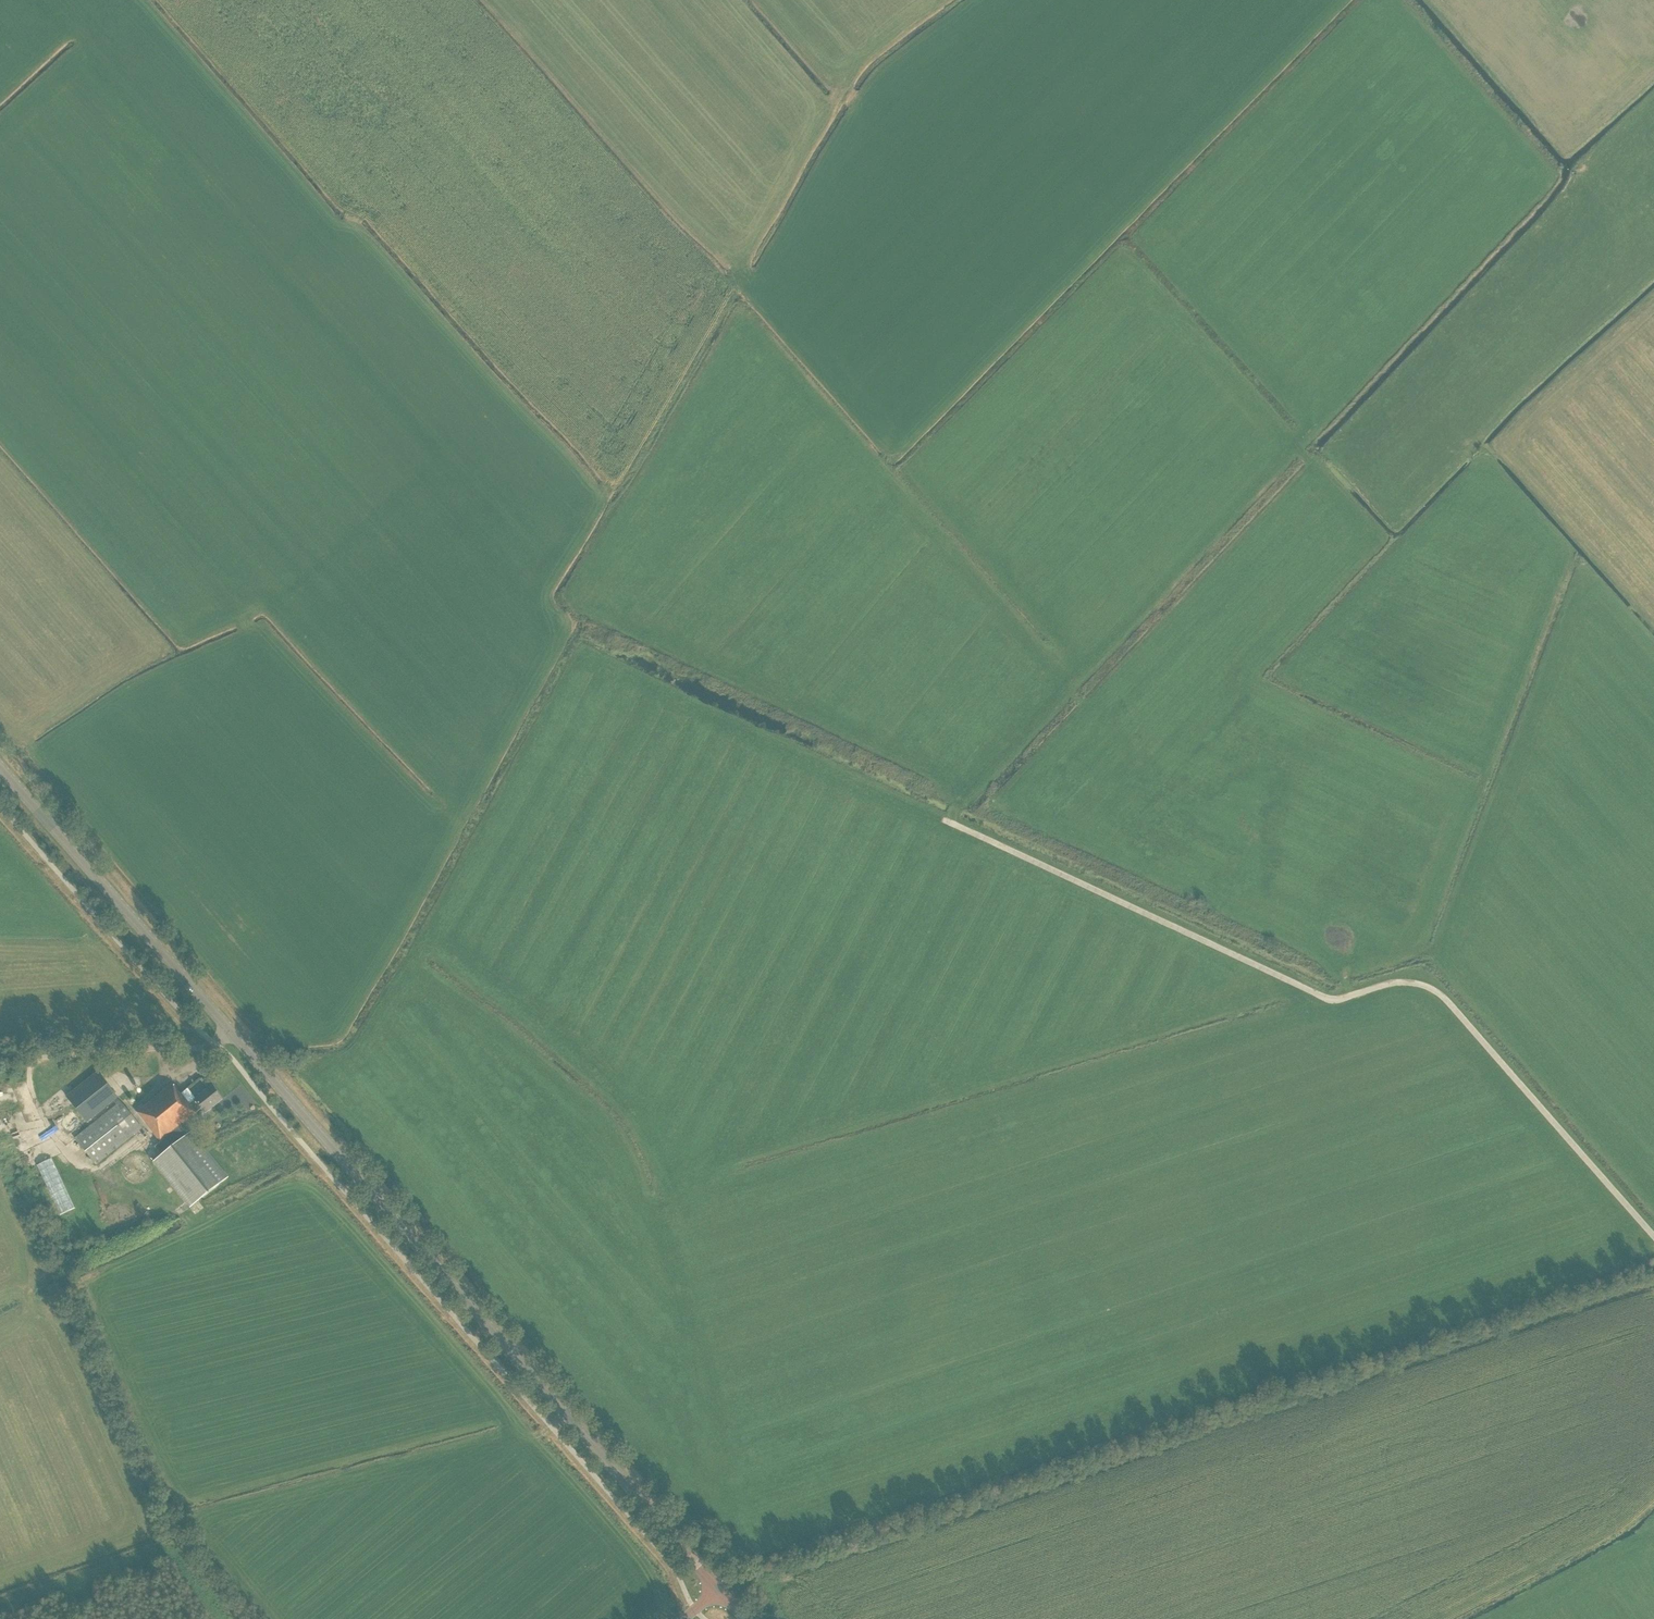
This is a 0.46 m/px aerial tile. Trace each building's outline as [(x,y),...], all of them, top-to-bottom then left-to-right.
[(113,1100),(116,1104),(120,1101),(97,1071),(65,1096),(85,1122),(113,1100)] [(137,1113),(162,1142),(184,1123),(196,1113),(196,1112),(202,1107),(205,1112),(222,1098),(211,1085),(189,1103),(181,1093),(180,1094),(171,1084),(137,1113)] [(120,1100),(120,1101),(116,1104),(74,1137),(95,1165),(142,1128),(120,1100)] [(64,1115),(73,1123),(80,1116),(71,1108),(64,1115)] [(189,1130),(184,1123),(162,1142),(156,1147),(163,1155),(155,1162),(193,1206),(229,1176),(190,1129),(189,1130)] [(151,1172),(152,1167),(151,1162),(149,1158),(145,1155),(141,1153),(137,1152),(132,1153),(128,1155),(125,1158),(122,1162),(122,1167),(122,1172),(125,1176),(128,1179),(132,1181),(137,1182),(141,1181),(145,1179),(149,1176),(151,1172)] [(77,1202),(63,1165),(49,1171),(56,1190),(61,1188),(63,1194),(59,1196),(63,1207),(77,1202)] [(701,1565),(708,1559),(697,1547),(691,1553),(701,1565)]
